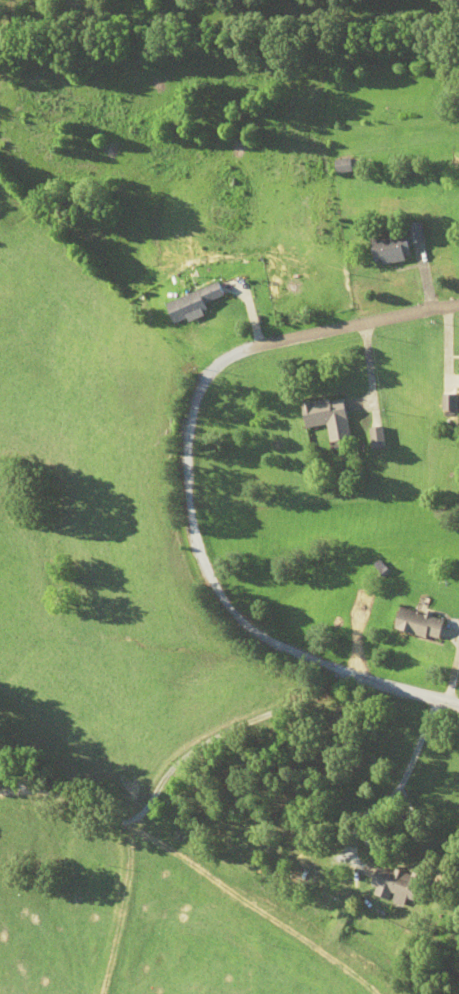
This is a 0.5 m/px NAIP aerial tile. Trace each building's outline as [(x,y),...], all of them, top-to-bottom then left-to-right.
[(127,62),(148,62),(148,53),(127,53),(127,62)] [(329,162),(331,174),(348,170),(345,158),(329,162)] [(407,226),(408,232),(370,237),(374,266),(412,261),(409,244),(425,242),(422,224),(407,226)] [(168,302),(176,325),(210,314),(206,303),(225,297),(221,284),(168,302)] [(456,396),(443,396),(443,410),(456,410),(456,396)] [(349,440),(343,397),(299,403),(303,428),(325,425),(327,443),(349,440)] [(369,448),(382,448),(381,428),(368,428),(369,448)] [(440,640),(445,617),(399,607),(394,630),(440,640)] [(372,895),(409,908),(418,879),(378,865),(370,886),(375,888),(372,895)]
